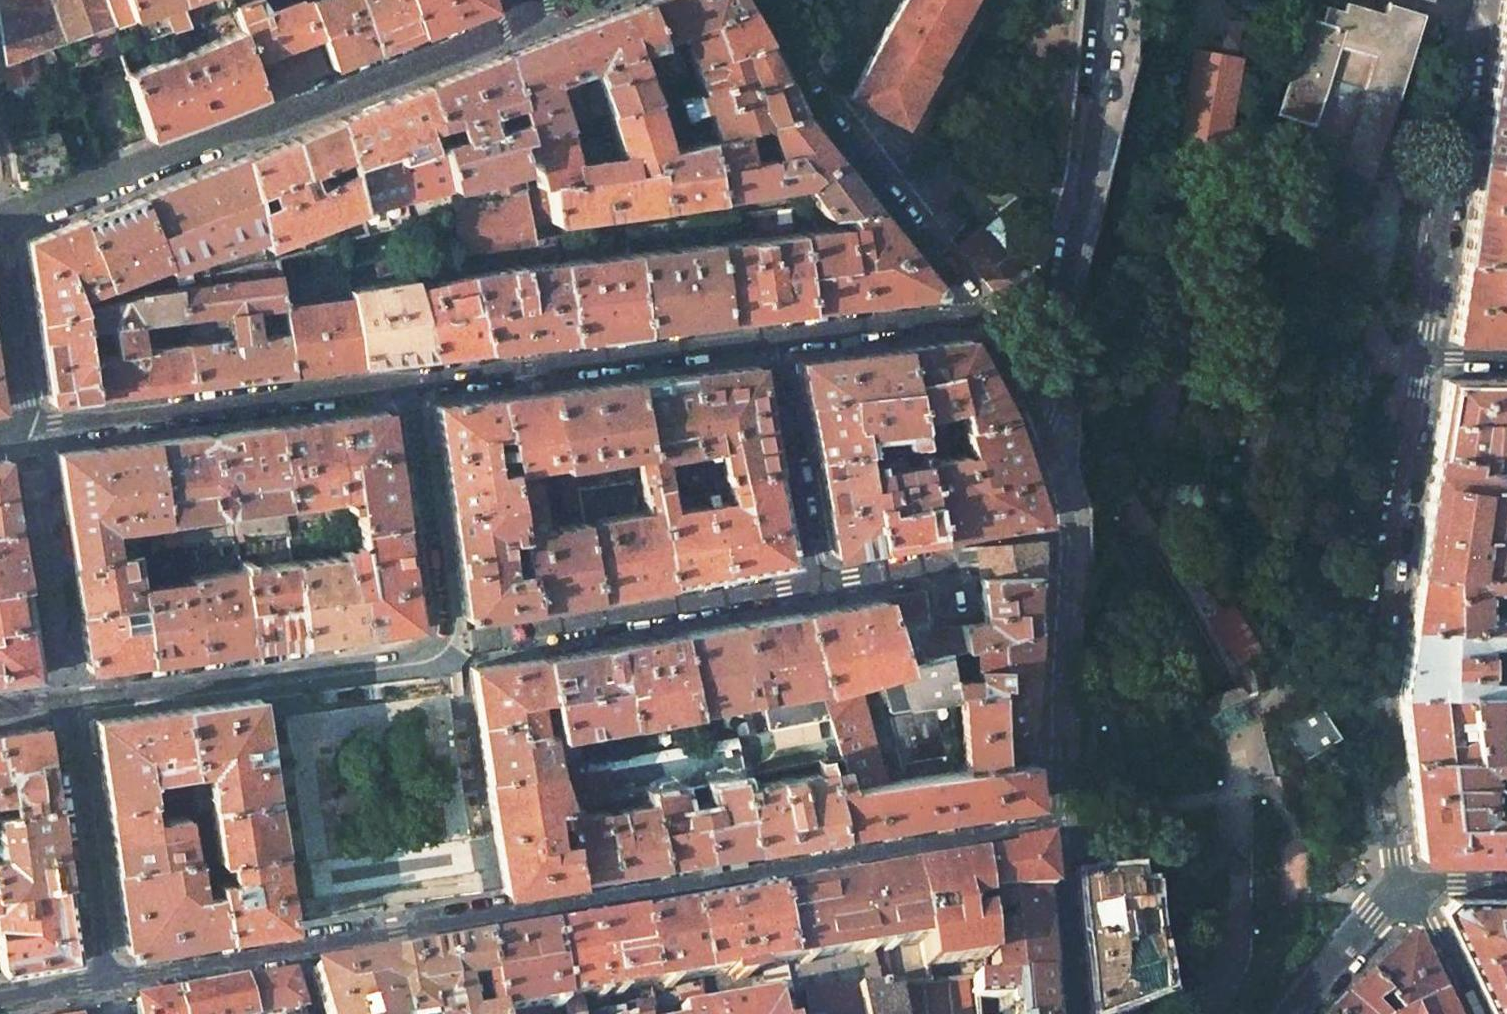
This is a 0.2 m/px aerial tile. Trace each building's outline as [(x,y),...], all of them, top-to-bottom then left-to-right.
[(5,88),(8,86),(37,77),(41,76),(33,52),(113,23),(105,0),(0,0),(0,48),(5,88)] [(113,23),(115,27),(119,26),(118,22),(130,17),(124,0),(105,0),(113,23)] [(130,17),(163,6),(165,14),(163,14),(169,29),(181,25),(186,23),(178,0),(124,0),(130,17)] [(186,23),(200,18),(193,0),(178,0),(186,23)] [(311,75),(307,65),(321,59),(313,38),(321,35),(308,0),(306,0),(299,2),(298,0),(297,0),(263,14),(258,3),(262,1),(262,0),(252,0),(233,6),(241,30),(262,94),(311,75)] [(332,66),(375,50),(358,0),(308,0),(321,35),(332,66)] [(375,50),(418,33),(408,0),(358,0),(375,50)] [(418,33),(488,6),(487,0),(408,0),(418,33)] [(554,34),(549,36),(564,76),(569,74),(590,66),(630,51),(654,41),(640,0),(560,31),(554,34)] [(738,0),(641,0),(640,0),(654,41),(676,32),(676,30),(740,5),(738,0)] [(848,96),(896,122),(902,125),(902,124),(929,76),(931,72),(929,70),(967,0),(900,0),(848,96)] [(1506,62),(1506,0),(1501,0),(1491,62),(1506,62)] [(1317,23),(1307,20),(1279,112),(1288,115),(1283,131),(1305,138),(1307,130),(1342,141),(1334,167),(1330,180),(1364,190),(1368,177),(1380,138),(1383,139),(1384,136),(1381,135),(1393,98),(1396,99),(1396,96),(1394,95),(1405,58),(1408,58),(1409,56),(1406,55),(1418,15),(1418,14),(1384,4),(1381,14),(1369,10),(1370,7),(1365,5),(1360,4),(1359,7),(1344,3),(1341,12),(1322,7),(1317,23)] [(666,76),(760,41),(740,5),(676,30),(676,32),(680,44),(658,53),(666,76)] [(1226,150),(1241,57),(1235,56),(1240,23),(1225,20),(1221,43),(1211,42),(1209,51),(1198,50),(1184,144),(1226,150)] [(169,29),(161,32),(168,51),(188,43),(181,25),(169,29)] [(127,73),(149,138),(262,94),(241,30),(179,53),(178,50),(172,53),(173,55),(127,73)] [(549,36),(502,54),(516,95),(549,82),(564,76),(549,36)] [(695,102),(778,77),(760,41),(666,76),(675,100),(692,94),(695,102)] [(835,69),(845,56),(829,44),(817,61),(827,79),(831,75),(836,79),(840,73),(835,69)] [(591,70),(606,111),(648,99),(630,51),(590,66),(591,70)] [(510,169),(521,167),(513,139),(519,137),(516,95),(502,54),(423,85),(433,126),(452,121),(457,136),(437,141),(447,185),(490,174),(495,194),(514,188),(510,169)] [(1491,62),(1484,111),(1477,161),(1506,162),(1506,62),(1491,62)] [(37,77),(8,86),(13,103),(42,94),(37,77)] [(761,123),(797,112),(778,77),(695,102),(698,109),(679,114),(689,143),(689,144),(700,141),(737,130),(761,123)] [(523,136),(562,124),(551,86),(549,82),(516,95),(519,137),(523,136)] [(433,126),(423,85),(336,119),(345,157),(348,170),(357,206),(447,185),(437,141),(425,145),(420,130),(433,126)] [(570,161),(562,124),(523,136),(536,182),(543,179),(550,220),(605,212),(610,211),(706,197),(711,197),(700,141),(689,144),(689,143),(663,151),(648,99),(606,111),(618,155),(600,157),(596,158),(573,161),(570,161)] [(772,154),(776,166),(796,162),(807,173),(831,156),(797,112),(761,123),(772,154)] [(345,157),(336,119),(242,156),(250,194),(263,189),(266,195),(306,179),(304,173),(345,157)] [(700,141),(711,197),(768,188),(765,159),(765,155),(759,156),(741,159),(740,154),(737,130),(700,141)] [(772,154),(765,155),(765,159),(768,188),(771,187),(774,187),(772,176),(792,172),(802,180),(805,177),(808,174),(807,173),(796,162),(776,166),(772,154)] [(250,194),(242,156),(137,197),(165,269),(259,235),(253,206),(250,194)] [(802,180),(799,183),(801,186),(815,202),(817,202),(824,213),(845,211),(872,207),(834,160),(831,156),(807,173),(808,174),(805,177),(802,180)] [(1477,161),(1469,211),(1462,261),(1506,261),(1506,162),(1477,161)] [(259,235),(261,244),(357,206),(348,170),(309,185),(306,179),(266,195),(268,200),(253,206),(259,235)] [(772,176),(774,187),(799,183),(802,180),(792,172),(772,176)] [(495,194),(452,206),(464,263),(510,256),(509,244),(537,239),(535,222),(550,220),(543,179),(536,182),(526,185),(514,188),(495,194)] [(165,269),(137,197),(80,219),(105,284),(140,271),(142,275),(129,280),(133,294),(144,291),(173,288),(165,269)] [(789,205),(791,219),(823,215),(823,213),(824,213),(817,202),(815,202),(789,205)] [(779,206),(707,215),(709,231),(730,227),(753,224),(755,235),(757,235),(757,237),(711,242),(720,318),(756,314),(803,308),(793,233),(791,219),(789,205),(779,206)] [(793,233),(803,308),(873,299),(933,292),(935,288),(872,207),(845,211),(849,225),(841,226),(840,223),(831,223),(831,228),(793,233)] [(707,215),(624,226),(626,241),(656,238),(657,249),(628,252),(637,328),(682,323),(720,318),(711,242),(681,246),(679,235),(709,231),(707,215)] [(997,215),(980,229),(1000,254),(1016,242),(1016,221),(997,215)] [(80,219),(26,240),(32,283),(37,319),(79,308),(77,294),(105,284),(80,219)] [(624,226),(554,234),(557,249),(557,253),(626,244),(626,241),(624,226)] [(968,262),(1009,312),(1011,311),(1033,303),(1034,296),(1035,278),(1000,254),(980,229),(979,227),(976,229),(955,246),(968,262)] [(540,246),(541,252),(557,249),(554,234),(542,236),(544,243),(540,246)] [(382,281),(348,287),(349,297),(358,363),(397,358),(428,354),(412,285),(405,252),(374,257),(377,277),(382,281)] [(628,252),(558,261),(568,336),(607,332),(637,328),(628,252)] [(280,307),(272,256),(214,272),(217,282),(178,287),(182,318),(226,313),(229,338),(185,343),(190,385),(243,378),(288,372),(280,307)] [(568,336),(558,261),(517,266),(512,267),(466,273),(482,347),(523,342),(529,341),(568,336)] [(1462,261),(1450,341),(1506,341),(1506,261),(1462,261)] [(459,350),(482,347),(466,273),(464,263),(443,268),(445,278),(412,285),(428,354),(459,350)] [(1348,278),(1334,274),(1331,286),(1345,290),(1348,278)] [(146,390),(190,385),(185,343),(141,349),(138,324),(182,318),(178,287),(173,288),(144,291),(133,294),(79,308),(82,330),(84,329),(112,327),(115,352),(87,355),(86,355),(91,397),(146,390)] [(319,368),(358,363),(349,297),(280,307),(288,372),(317,368),(319,368)] [(44,365),(49,402),(91,397),(86,355),(87,355),(84,329),(82,330),(79,308),(37,319),(44,365)] [(1006,415),(968,339),(925,344),(901,347),(913,418),(957,407),(962,426),(1006,415)] [(841,355),(797,360),(804,400),(805,400),(815,456),(860,450),(858,432),(905,428),(906,444),(917,442),(916,438),(915,427),(913,418),(901,347),(841,355)] [(762,404),(755,365),(752,366),(696,373),(687,374),(695,415),(684,417),(690,452),(704,450),(705,455),(711,454),(710,449),(718,448),(723,475),(772,467),(761,404),(762,404)] [(695,415),(687,374),(633,380),(640,425),(684,417),(695,415)] [(1504,379),(1444,379),(1433,452),(1469,452),(1469,468),(1491,468),(1491,453),(1498,453),(1498,411),(1504,411),(1504,379)] [(1504,379),(1504,411),(1498,411),(1498,453),(1506,453),(1506,379),(1504,379)] [(640,425),(633,380),(590,386),(546,391),(558,465),(633,453),(637,478),(649,476),(640,425)] [(539,391),(495,397),(503,433),(510,466),(511,467),(515,466),(515,467),(548,462),(552,462),(558,465),(546,391),(539,391)] [(495,397),(433,404),(440,455),(448,510),(512,502),(506,468),(511,467),(510,466),(491,469),(486,435),(503,433),(495,397)] [(398,522),(383,410),(313,419),(272,425),(283,504),(352,495),(356,527),(398,522)] [(933,537),(1038,518),(1019,458),(1006,415),(962,426),(967,452),(928,459),(927,453),(936,452),(935,445),(960,439),(958,427),(952,429),(916,438),(917,442),(933,537)] [(651,487),(665,485),(660,458),(690,452),(684,417),(640,425),(649,476),(651,487)] [(944,423),(943,420),(915,427),(916,438),(952,429),(950,422),(944,423)] [(283,504),(272,425),(195,435),(151,440),(161,519),(283,504)] [(91,448),(56,452),(63,498),(72,560),(111,555),(107,527),(146,522),(149,547),(165,545),(162,525),(161,519),(151,440),(91,448)] [(823,506),(832,554),(933,537),(917,442),(906,444),(874,448),(876,465),(875,465),(873,469),(865,471),(860,450),(815,456),(824,506),(823,506)] [(1425,507),(1415,573),(1504,573),(1504,556),(1492,556),(1492,518),(1503,518),(1503,483),(1491,483),(1491,468),(1469,468),(1469,452),(1433,452),(1425,507)] [(6,459),(0,460),(0,531),(16,529),(6,459)] [(524,569),(530,607),(567,600),(594,596),(581,521),(554,526),(533,529),(528,521),(536,519),(538,517),(530,477),(528,475),(518,477),(515,467),(515,466),(511,467),(506,468),(512,502),(518,536),(524,569)] [(722,574),(790,561),(784,525),(782,525),(772,467),(723,475),(728,499),(709,502),(722,574)] [(562,490),(576,488),(574,474),(560,476),(562,490)] [(594,596),(667,583),(651,487),(649,476),(637,478),(643,510),(581,521),(594,596)] [(651,487),(667,583),(722,574),(709,502),(668,509),(665,485),(651,487)] [(562,490),(565,511),(579,508),(576,488),(562,490)] [(456,565),(462,616),(496,611),(530,607),(524,569),(506,571),(501,539),(518,536),(512,502),(448,510),(456,565)] [(367,590),(408,585),(402,545),(398,522),(356,527),(367,590)] [(178,544),(175,524),(162,525),(165,545),(178,544)] [(356,591),(367,590),(356,527),(287,535),(301,639),(352,632),(362,630),(356,591)] [(23,584),(19,549),(16,529),(0,531),(0,588),(23,584)] [(239,567),(249,646),(280,642),(301,639),(287,535),(286,533),(235,538),(237,554),(239,567)] [(235,538),(184,543),(188,571),(194,570),(193,560),(237,554),(235,538)] [(1039,538),(975,546),(978,577),(1034,572),(1034,573),(1040,573),(1039,538)] [(76,592),(79,611),(141,604),(138,582),(134,552),(111,555),(72,560),(76,592)] [(249,646),(239,567),(189,575),(199,653),(229,649),(249,646)] [(958,623),(961,646),(974,642),(1032,625),(1032,623),(1034,573),(1034,572),(978,577),(981,620),(958,623)] [(1495,628),(1506,628),(1506,614),(1482,614),(1481,590),(1506,590),(1506,573),(1504,573),(1415,573),(1414,583),(1407,628),(1495,628)] [(199,653),(189,575),(138,582),(141,604),(149,660),(177,657),(199,653)] [(36,676),(23,584),(0,588),(0,681),(12,680),(36,676)] [(362,630),(412,623),(408,585),(367,590),(356,591),(362,630)] [(923,590),(881,597),(901,664),(948,650),(961,646),(958,623),(926,627),(923,590)] [(840,605),(799,612),(819,688),(856,679),(877,673),(877,671),(901,664),(881,597),(840,605)] [(84,645),(87,669),(118,665),(149,660),(141,604),(79,611),(84,645)] [(1262,649),(1232,604),(1223,609),(1213,615),(1207,619),(1236,665),(1247,658),(1262,649)] [(819,688),(799,612),(762,619),(737,623),(745,661),(754,659),(761,697),(767,727),(807,719),(827,716),(819,688)] [(958,692),(963,769),(1026,760),(1025,747),(1032,746),(1028,723),(1037,622),(1032,623),(1032,625),(974,642),(975,678),(952,679),(954,693),(958,692)] [(737,623),(677,633),(691,710),(761,697),(754,659),(745,661),(737,623)] [(1495,628),(1407,628),(1398,692),(1398,693),(1460,692),(1494,692),(1495,679),(1479,679),(1479,642),(1495,641),(1495,628)] [(1495,628),(1495,641),(1506,641),(1506,679),(1495,679),(1494,692),(1506,692),(1506,628),(1495,628)] [(691,710),(677,633),(611,644),(625,721),(691,710)] [(625,721),(611,644),(540,657),(548,697),(556,733),(625,721)] [(888,711),(903,778),(945,772),(935,726),(947,724),(942,701),(955,698),(954,693),(952,679),(948,650),(901,664),(877,671),(877,673),(888,711)] [(540,657),(470,666),(470,669),(477,723),(533,715),(531,699),(548,697),(540,657)] [(874,751),(856,679),(819,688),(827,716),(837,757),(838,760),(845,787),(891,780),(885,749),(874,751)] [(1266,731),(1285,804),(1307,803),(1329,836),(1346,825),(1348,828),(1371,814),(1370,813),(1366,779),(1363,774),(1366,772),(1318,698),(1320,696),(1309,679),(1298,687),(1257,713),(1262,734),(1266,731)] [(1460,692),(1398,693),(1405,756),(1468,756),(1465,733),(1452,738),(1449,717),(1463,715),(1460,692)] [(1468,756),(1506,756),(1506,739),(1492,739),(1492,710),(1506,710),(1506,692),(1494,692),(1460,692),(1463,715),(1465,733),(1468,756)] [(257,698),(256,696),(214,702),(180,707),(187,771),(204,769),(206,781),(189,783),(190,792),(192,809),(209,807),(271,798),(262,741),(257,698)] [(1215,733),(1248,717),(1239,699),(1206,716),(1215,733)] [(135,713),(94,719),(101,765),(106,804),(148,798),(144,777),(170,773),(172,787),(166,788),(167,795),(173,794),(190,792),(189,783),(187,771),(180,707),(135,713)] [(481,752),(485,778),(553,766),(545,728),(535,730),(533,715),(477,723),(481,752)] [(807,719),(816,761),(818,760),(824,759),(837,757),(827,716),(807,719)] [(43,726),(5,732),(0,733),(0,770),(48,762),(46,744),(43,726)] [(1421,858),(1506,859),(1506,809),(1504,809),(1504,799),(1488,799),(1488,783),(1504,783),(1505,773),(1506,773),(1506,756),(1468,756),(1405,756),(1417,855),(1421,858)] [(746,783),(744,774),(737,775),(749,848),(838,833),(825,763),(824,759),(818,760),(819,770),(746,783)] [(825,763),(838,833),(1024,801),(1030,800),(1026,760),(963,769),(945,772),(903,778),(891,780),(845,787),(838,760),(825,763)] [(54,806),(48,762),(0,770),(0,800),(10,799),(12,812),(54,806)] [(398,762),(355,769),(357,781),(400,774),(398,762)] [(553,766),(485,778),(493,835),(497,867),(500,889),(572,877),(566,838),(550,841),(545,811),(562,808),(561,804),(553,766)] [(737,775),(708,780),(712,803),(695,806),(704,855),(749,848),(737,775)] [(650,800),(659,862),(704,855),(695,806),(681,808),(677,786),(649,791),(650,800)] [(110,827),(112,840),(186,831),(194,830),(192,809),(190,792),(173,794),(177,816),(152,819),(148,798),(106,804),(110,827)] [(225,857),(278,850),(273,818),(271,798),(209,807),(214,859),(225,857)] [(10,799),(0,800),(0,806),(1,814),(12,812),(10,799)] [(659,862),(650,800),(576,814),(574,803),(561,804),(562,808),(566,838),(572,877),(659,862)] [(66,883),(59,833),(54,806),(12,812),(1,814),(0,814),(0,844),(2,857),(0,857),(0,893),(66,883)] [(112,840),(116,868),(197,855),(195,839),(186,840),(186,831),(112,840)] [(1076,850),(1076,880),(1104,878),(1104,861),(1090,862),(1089,849),(1076,850)] [(259,929),(289,924),(289,923),(286,900),(278,850),(225,857),(229,875),(231,877),(228,882),(225,880),(216,881),(218,891),(225,935),(259,929)] [(116,868),(127,951),(173,943),(225,935),(218,891),(200,894),(197,879),(202,879),(201,874),(214,872),(211,853),(116,868)] [(976,896),(1037,897),(1036,875),(1035,856),(973,862),(976,896)] [(961,905),(976,903),(976,896),(973,862),(906,873),(918,944),(921,961),(924,982),(970,981),(983,980),(978,918),(964,920),(952,922),(949,907),(961,905)] [(882,950),(918,944),(906,873),(890,876),(777,894),(771,895),(781,967),(869,952),(882,950)] [(1088,1013),(1112,1013),(1162,997),(1152,944),(1155,943),(1149,890),(1133,892),(1130,877),(1104,878),(1076,880),(1082,951),(1088,1013)] [(3,972),(34,967),(77,960),(66,883),(0,893),(0,954),(3,972)] [(756,971),(781,967),(771,895),(685,910),(697,981),(756,971)] [(978,918),(983,980),(1044,978),(1051,978),(1047,938),(1044,897),(1037,897),(976,896),(976,903),(978,918)] [(1450,897),(1439,907),(1491,1013),(1506,1013),(1506,897),(1450,897)] [(961,905),(964,920),(978,918),(976,903),(961,905)] [(646,989),(697,981),(685,910),(636,918),(646,989)] [(646,989),(636,918),(546,933),(558,1008),(558,1013),(574,1013),(572,1002),(646,989)] [(558,1008),(546,933),(531,936),(479,944),(490,1013),(524,1013),(558,1008)] [(1411,938),(1407,937),(1365,978),(1394,1013),(1400,1013),(1439,996),(1411,938)] [(479,944),(402,957),(412,1013),(463,1013),(458,988),(476,985),(481,1013),(490,1013),(479,944)] [(883,956),(882,950),(869,952),(871,958),(883,956)] [(871,958),(869,952),(781,967),(786,994),(855,988),(895,984),(924,982),(921,961),(873,968),(871,958)] [(402,957),(397,958),(396,958),(389,959),(399,1013),(412,1013),(402,957)] [(389,959),(310,972),(321,1013),(353,1013),(361,1012),(361,1013),(399,1013),(389,959)] [(758,985),(699,993),(699,996),(701,1009),(774,997),(786,994),(781,967),(756,971),(758,985)] [(249,1013),(296,1002),(290,979),(289,976),(154,999),(135,1002),(137,1013),(249,1013)] [(1044,978),(983,980),(970,981),(975,1013),(981,1013),(979,1002),(1004,1000),(1005,1004),(1011,1004),(1012,1013),(1047,1013),(1044,978)] [(1365,978),(1342,999),(1326,1013),(1394,1013),(1365,978)] [(899,1013),(975,1013),(970,981),(924,982),(895,984),(899,1013)] [(895,984),(855,988),(860,1013),(899,1013),(895,984)] [(855,988),(786,994),(785,995),(787,1013),(860,1013),(855,988)] [(676,1000),(678,1013),(701,1009),(699,996),(676,1000)] [(1439,996),(1400,1013),(1448,1013),(1439,996)] [(675,1013),(676,1013),(776,1013),(774,997),(701,1009),(678,1013),(675,1013)] [(296,1002),(249,1013),(299,1013),(296,1002)] [(649,1004),(616,1009),(616,1011),(594,1013),(650,1013),(649,1004)]
